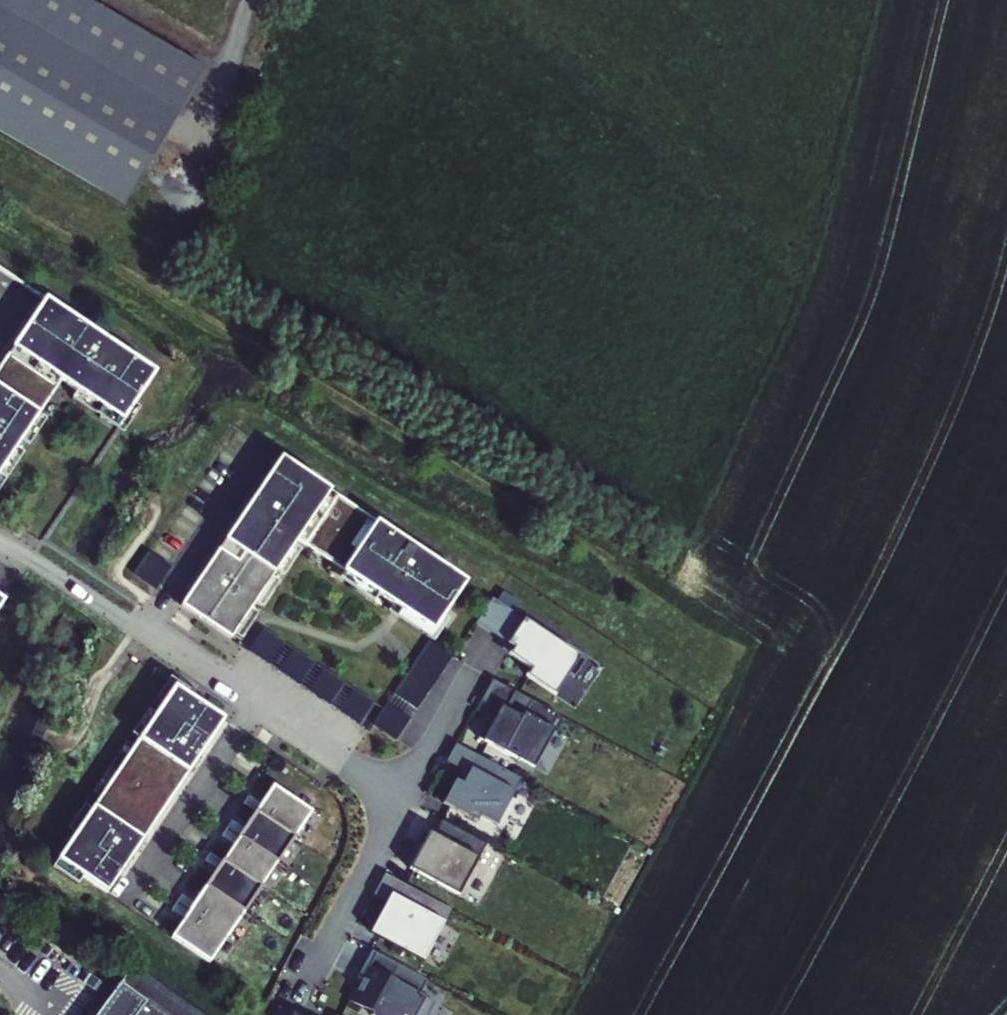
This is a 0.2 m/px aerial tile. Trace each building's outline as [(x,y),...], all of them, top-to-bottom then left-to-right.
[(88,0),(0,0),(0,133),(125,207),(141,179),(206,69),(88,0)] [(60,380),(122,420),(154,372),(44,298),(0,363),(0,470),(60,380)] [(465,579),(280,456),(181,604),(230,637),(297,538),(432,628),(465,579)] [(172,566),(149,550),(134,573),(157,588),(172,566)] [(585,658),(491,596),(475,620),(513,646),(510,650),(508,650),(507,651),(530,667),(527,672),(526,671),(525,673),(555,693),(556,691),(554,690),(567,672),(573,676),(585,658)] [(407,672),(430,688),(452,655),(429,639),(407,672)] [(344,681),(323,667),(308,690),(329,704),(344,681)] [(407,672),(393,692),(416,708),(430,688),(407,672)] [(504,705),(513,688),(492,676),(474,708),(488,715),(488,714),(493,717),(500,703),(504,705)] [(224,717),(174,684),(58,859),(107,892),(224,717)] [(373,701),(353,688),(338,710),(358,723),(373,701)] [(477,735),(529,764),(557,711),(513,688),(504,705),(500,703),(493,717),(488,714),(488,715),(477,735)] [(387,702),(372,723),(395,739),(410,717),(387,702)] [(462,781),(478,752),(455,740),(445,759),(461,767),(455,777),(462,781)] [(462,781),(455,777),(443,801),(477,819),(480,814),(497,823),(522,776),(478,752),(462,781)] [(172,935),(210,960),(312,809),(273,783),(261,801),(248,793),(243,801),(255,809),(244,826),(232,818),(221,834),(234,842),(222,859),(210,851),(204,858),(217,867),(195,901),(182,892),(171,908),(184,917),(172,935)] [(488,838),(444,814),(436,829),(431,826),(410,863),(460,890),(488,838)] [(385,870),(371,896),(385,903),(392,891),(400,896),(408,882),(385,870)] [(424,958),(452,906),(408,882),(400,896),(392,891),(385,903),(371,929),(424,958)] [(372,947),(358,973),(364,976),(358,986),(356,985),(350,997),(373,1010),(371,1014),(374,1014),(403,1014),(404,1014),(406,1014),(429,1014),(437,999),(421,991),(428,977),(372,947)] [(138,962),(99,1014),(209,1014),(138,962)]
